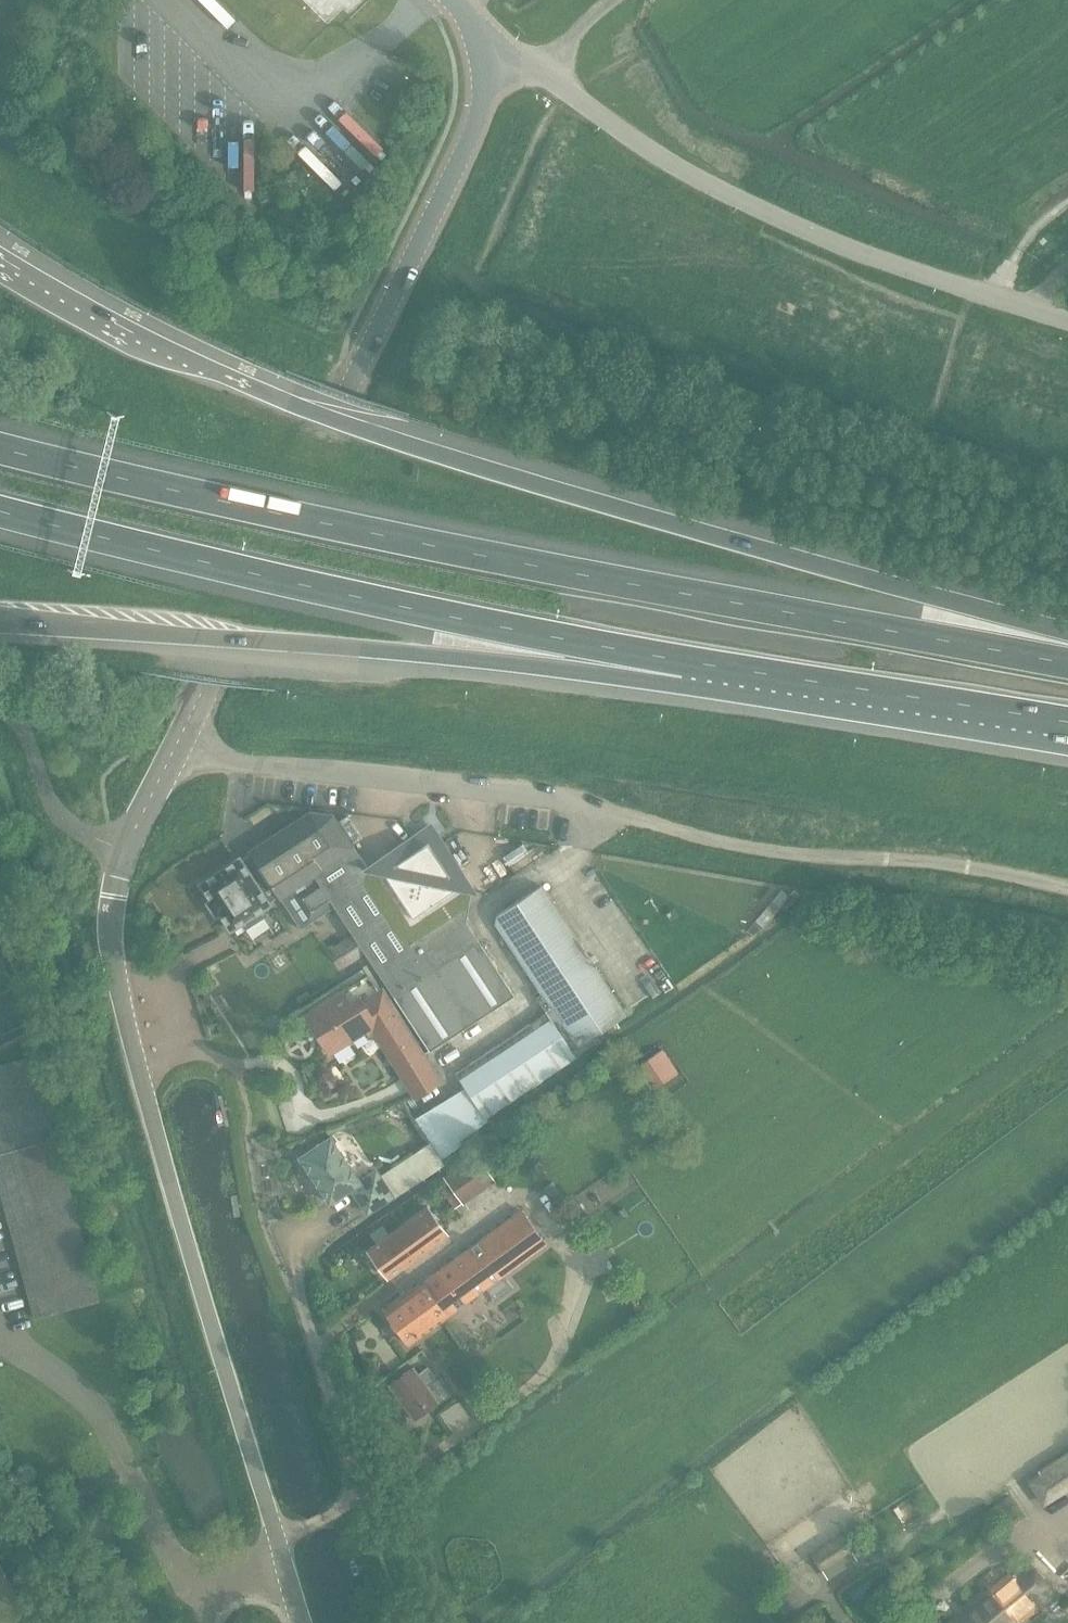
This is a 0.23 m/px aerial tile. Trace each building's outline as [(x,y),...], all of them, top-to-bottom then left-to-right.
[(394,997),(430,1052),(515,995),(466,922),(473,889),(431,826),(367,868),(332,815),(310,812),(249,852),(251,854),(241,860),(240,858),(200,884),(211,900),(207,903),(209,905),(216,916),(220,914),(231,930),(243,923),(246,928),(263,917),(259,912),(270,905),(269,903),(279,896),(280,898),(293,890),(297,895),(295,896),(310,918),(332,903),(354,936),(334,949),(344,965),(364,952),(394,997)] [(509,867),(530,853),(524,844),(503,858),(509,867)] [(493,1112),(614,1031),(610,1026),(628,1015),(541,886),(497,915),(496,923),(542,993),(537,997),(547,1012),(455,1074),(465,1088),(414,1119),(433,1147),(441,1159),(462,1145),(460,1142),(495,1116),(493,1112)] [(441,1081),(389,998),(383,1002),(379,995),(364,1004),(359,996),(349,1003),(342,991),(305,1014),(330,1054),(367,1031),(366,1029),(374,1024),(419,1095),(441,1081)] [(34,1320),(100,1302),(55,1139),(32,1056),(0,1065),(0,1195),(34,1320)] [(360,1181),(331,1137),(300,1158),(329,1203),(351,1188),(367,1213),(393,1196),(377,1170),(360,1181)] [(466,1202),(488,1185),(468,1159),(446,1176),(466,1202)] [(369,1250),(389,1277),(448,1234),(428,1207),(389,1235),(383,1225),(370,1234),(376,1244),(369,1250)] [(512,1288),(504,1277),(547,1245),(523,1211),(386,1309),(410,1344),(486,1290),(494,1301),(512,1288)] [(539,1351),(534,1344),(547,1334),(534,1317),(482,1356),(499,1379),(512,1370),(508,1364),(522,1354),(526,1360),(539,1351)] [(439,1402),(425,1383),(434,1377),(428,1368),(419,1374),(414,1366),(390,1384),(415,1419),(439,1402)] [(1067,1490),(1067,1452),(1028,1478),(1045,1505),(1067,1490)] [(883,1546),(873,1535),(866,1541),(875,1553),(883,1546)] [(823,1573),(853,1553),(843,1538),(813,1558),(823,1573)] [(1044,1602),(1054,1593),(1028,1560),(950,1622),(1018,1622),(1044,1602)]
